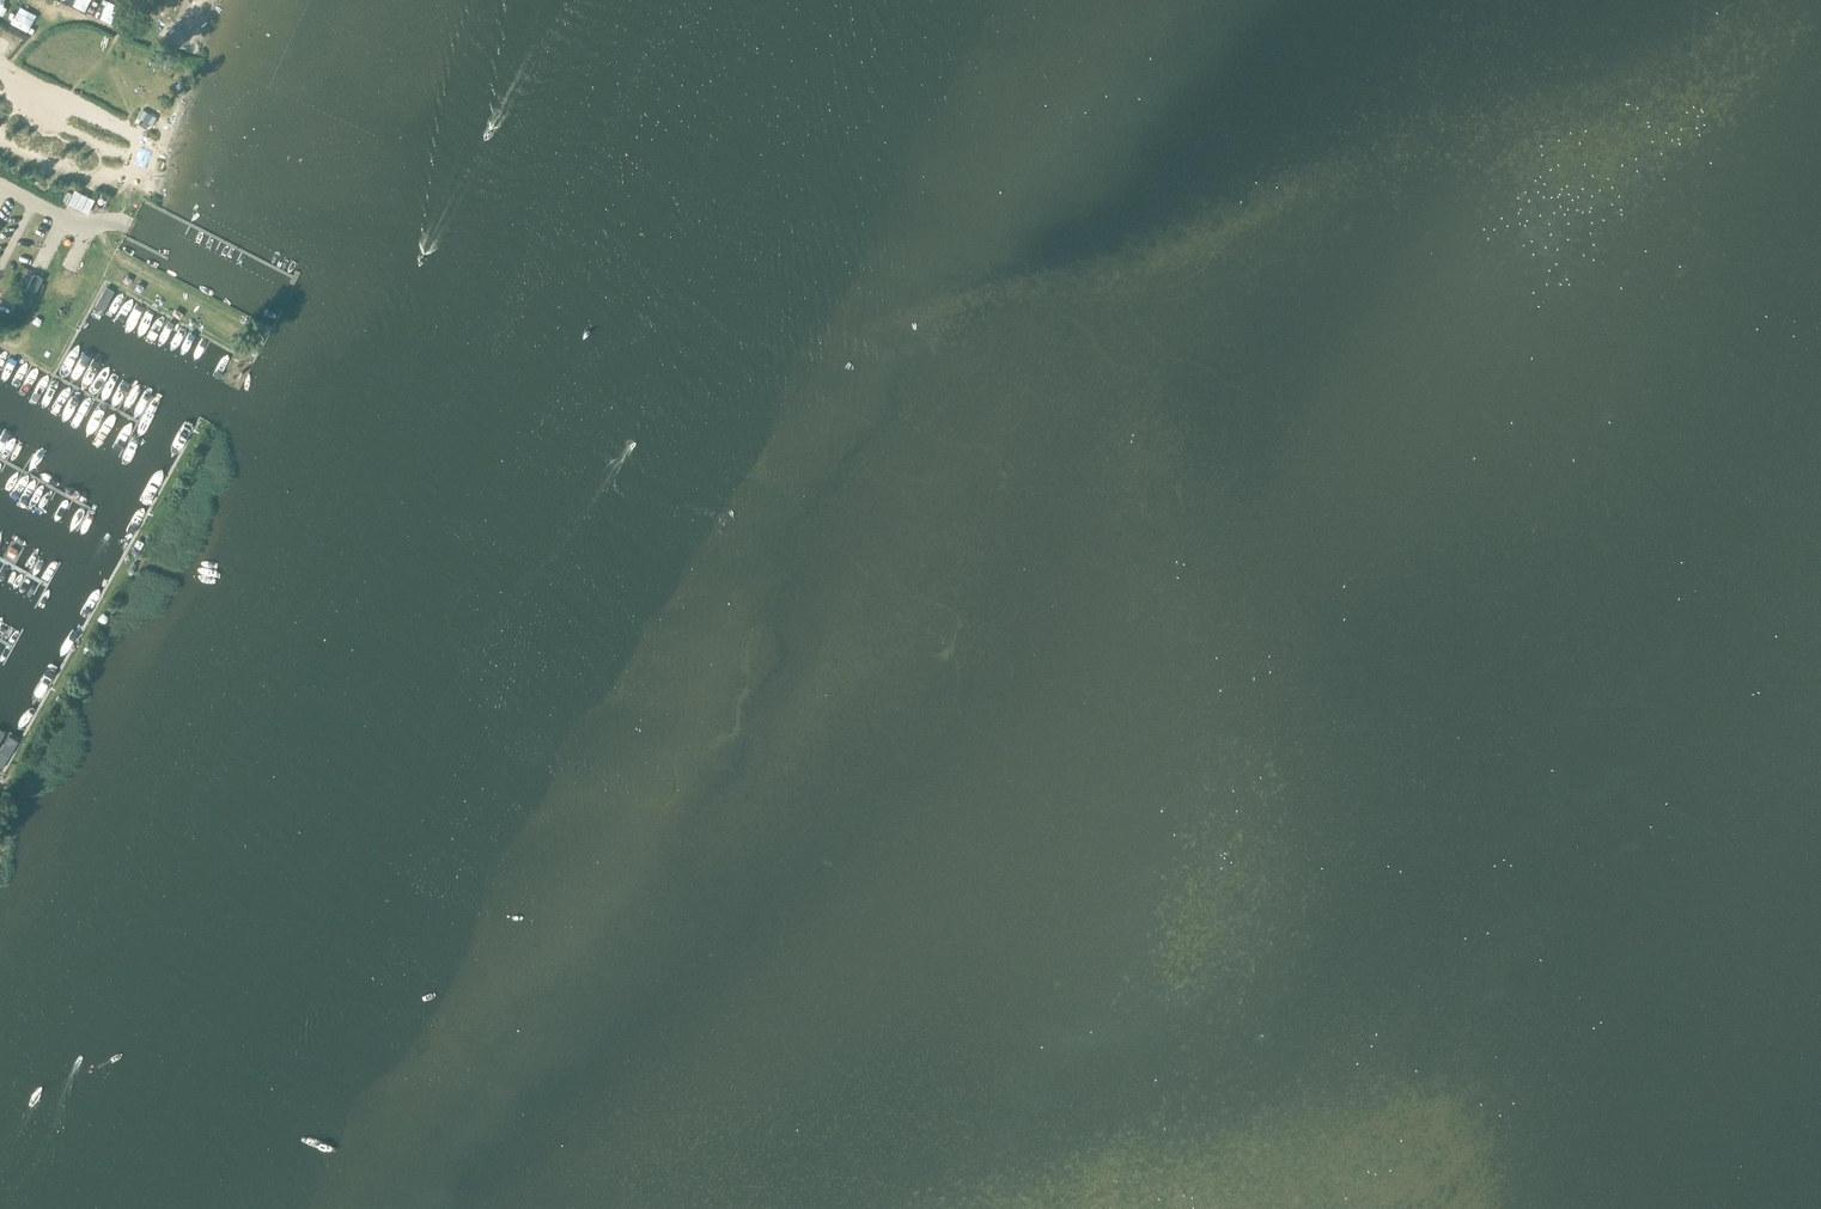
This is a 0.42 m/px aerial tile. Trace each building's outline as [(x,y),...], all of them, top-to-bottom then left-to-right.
[(133,3),(150,9),(153,0),(134,0),(133,3)] [(17,25),(30,32),(37,20),(24,13),(17,25)] [(159,19),(156,28),(173,34),(176,25),(159,19)] [(143,110),(138,118),(141,120),(142,121),(147,112),(143,110)] [(152,115),(147,124),(149,125),(152,126),(157,118),(152,115)] [(141,120),(138,124),(146,129),(149,125),(147,124),(142,121),(141,120)] [(73,195),(68,203),(88,213),(94,200),(75,190),(73,195)] [(34,274),(20,302),(28,306),(43,278),(34,274)] [(107,285),(92,312),(101,317),(115,290),(107,285)] [(16,305),(12,315),(21,318),(25,309),(16,305)] [(0,751),(0,768),(3,770),(19,738),(10,733),(0,751)]
